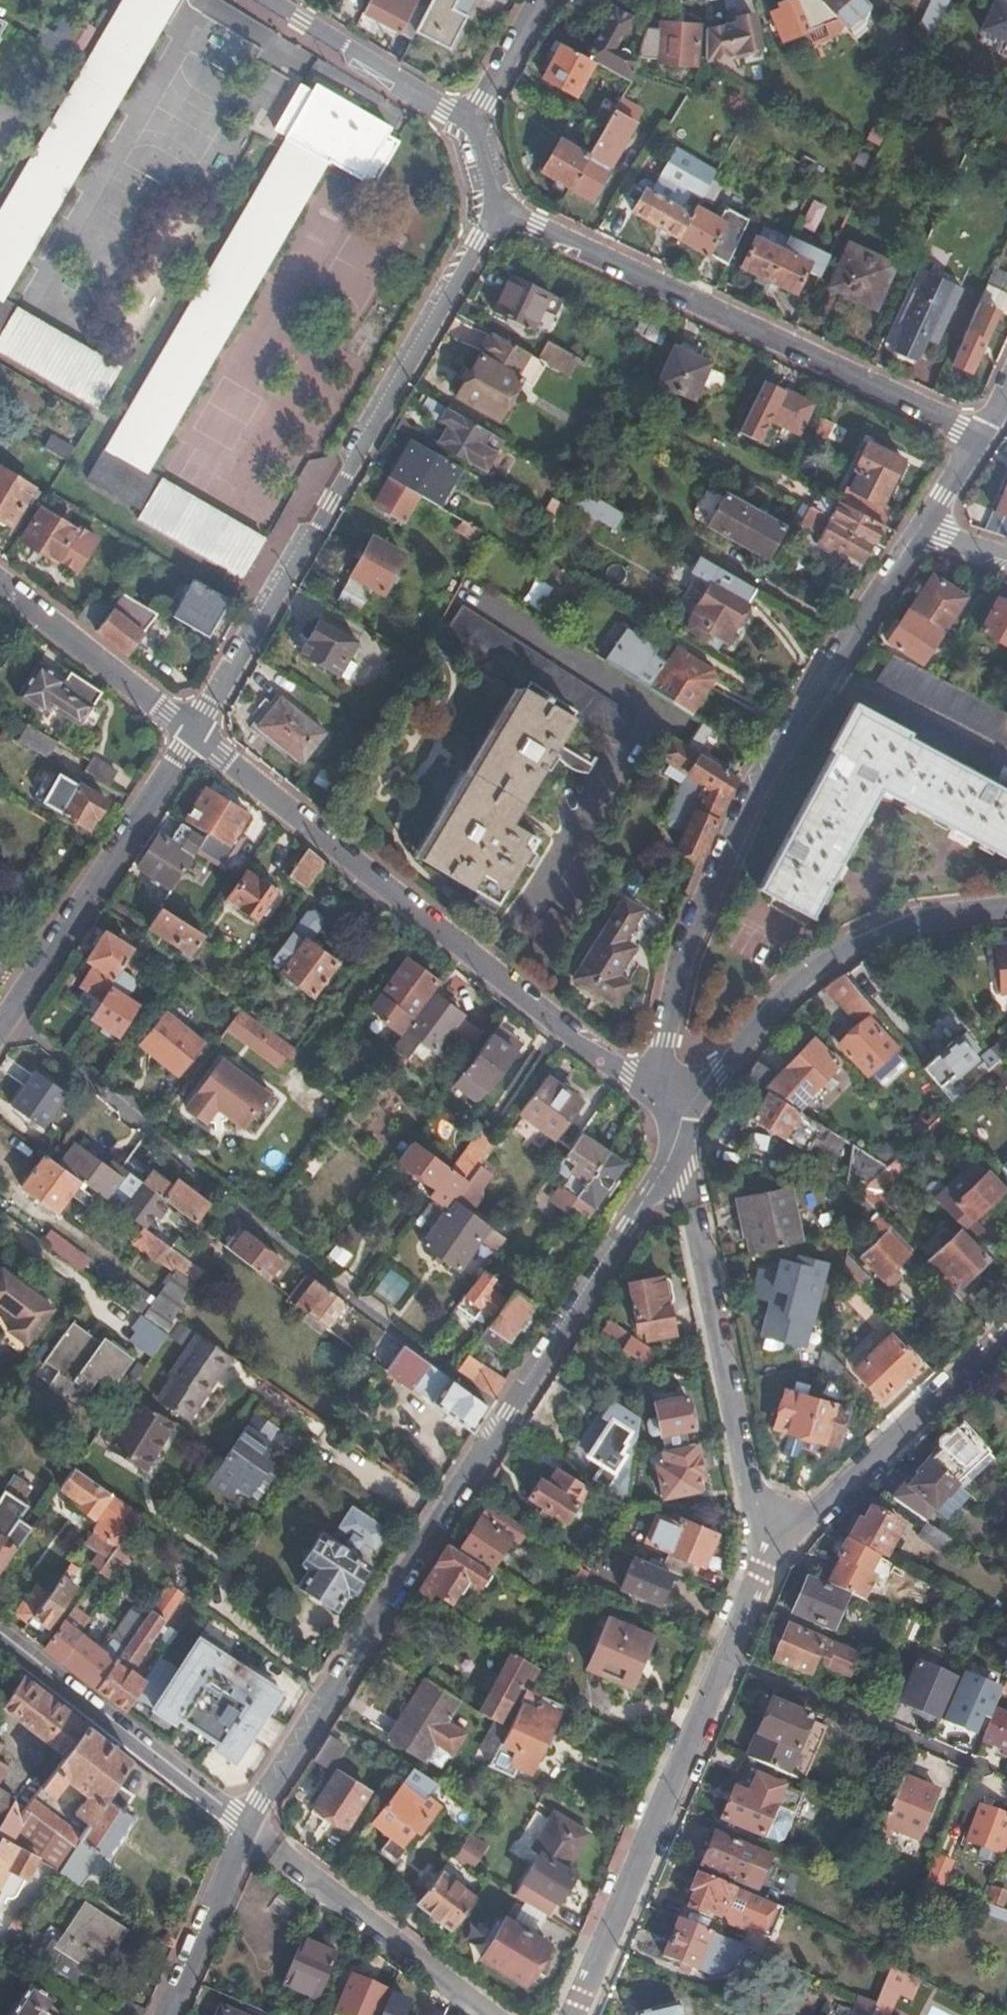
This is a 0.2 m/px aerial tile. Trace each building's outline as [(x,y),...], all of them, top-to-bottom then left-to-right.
[(0,209),(0,354),(93,407),(116,369),(17,312),(18,311),(4,301),(176,0),(121,0),(0,209)] [(411,39),(415,30),(421,19),(408,12),(385,0),(370,0),(363,13),(411,39)] [(426,9),(421,19),(415,30),(449,48),(466,16),(451,8),(455,0),(430,0),(426,9)] [(822,2),(820,0),(788,0),(777,4),(778,8),(773,10),(784,39),(806,31),(811,42),(844,29),(822,2)] [(847,32),(871,11),(862,0),(824,0),(822,2),(844,29),(847,32)] [(930,39),(937,24),(948,0),(929,0),(916,27),(930,39)] [(583,56),(594,62),(601,67),(629,83),(632,72),(634,63),(611,50),(629,18),(610,8),(583,56)] [(735,23),(705,30),(706,61),(760,48),(752,14),(734,18),(735,23)] [(660,19),(648,18),(636,58),(657,60),(657,64),(693,68),(696,27),(659,25),(660,19)] [(583,56),(556,41),(551,49),(555,52),(541,77),(575,97),(594,62),(583,56)] [(194,291),(87,478),(144,511),(139,519),(238,577),(260,539),(161,481),(163,478),(147,469),(324,162),(328,163),(329,160),(372,184),(397,140),(385,134),(389,127),(314,85),(310,91),(298,84),(273,128),(284,134),(194,291)] [(602,130),(613,110),(615,106),(609,103),(606,108),(594,101),(583,119),(602,130)] [(587,157),(570,187),(592,200),(635,124),(613,110),(602,130),(587,157)] [(543,170),(570,187),(587,157),(559,141),(543,170)] [(630,211),(678,238),(690,215),(684,212),(688,206),(682,202),(678,207),(674,205),(689,178),(700,184),(706,188),(711,179),(715,171),(688,156),(679,171),(667,165),(651,193),(643,189),(630,211)] [(711,179),(706,188),(700,197),(711,203),(722,184),(711,179)] [(678,238),(725,265),(746,221),(725,208),(719,220),(695,207),(690,215),(678,238)] [(739,267),(767,280),(781,251),(754,237),(739,267)] [(849,243),(828,287),(873,307),(893,263),(849,243)] [(781,251),(767,280),(794,292),(808,262),(781,251)] [(914,361),(924,340),(930,326),(941,330),(961,286),(920,267),(885,343),(895,347),(893,352),(914,361)] [(1006,291),(1006,288),(1006,274),(993,267),(986,283),(1006,291)] [(548,290),(509,271),(491,308),(530,326),(548,290)] [(1006,292),(1006,291),(986,283),(980,297),(1000,306),(1006,292)] [(979,307),(973,320),(981,324),(987,311),(979,307)] [(981,324),(973,320),(952,365),(971,373),(987,338),(977,333),(981,324)] [(660,344),(666,330),(650,323),(644,336),(660,344)] [(930,326),(924,340),(934,344),(941,330),(930,326)] [(491,336),(458,393),(499,416),(523,377),(528,381),(537,364),(491,336)] [(549,339),(539,356),(571,374),(580,357),(549,339)] [(708,364),(674,348),(658,383),(692,398),(708,364)] [(809,404),(762,383),(750,410),(796,431),(809,404)] [(489,430),(430,396),(423,409),(441,419),(431,437),(485,469),(497,450),(483,442),(489,430)] [(857,435),(819,417),(813,432),(851,449),(857,435)] [(624,433),(619,442),(631,449),(636,439),(624,433)] [(408,438),(396,461),(400,464),(405,454),(412,441),(408,438)] [(66,461),(72,449),(58,441),(51,452),(66,461)] [(395,462),(387,475),(391,477),(419,494),(441,507),(452,486),(461,470),(439,457),(412,441),(405,454),(400,464),(396,461),(395,462)] [(844,489),(838,500),(881,522),(883,520),(887,510),(879,506),(902,459),(865,443),(843,487),(844,489)] [(9,526),(27,497),(34,501),(39,492),(0,469),(0,521),(9,526)] [(419,494),(391,477),(375,504),(403,521),(419,494)] [(995,513),(1006,518),(1006,485),(995,513)] [(624,514),(586,491),(578,506),(616,527),(624,514)] [(727,495),(709,526),(766,557),(785,526),(727,495)] [(881,522),(838,500),(829,517),(829,518),(871,541),(881,522)] [(829,517),(810,506),(801,522),(821,532),(814,543),(821,547),(824,543),(860,562),(871,541),(829,518),(829,517)] [(41,511),(20,539),(55,563),(58,559),(76,572),(97,542),(78,529),(75,534),(41,511)] [(476,541),(482,531),(462,520),(456,530),(476,541)] [(372,538),(343,588),(363,600),(372,585),(381,590),(402,555),(372,538)] [(738,599),(746,585),(695,555),(686,571),(698,578),(710,585),(690,619),(685,628),(702,637),(706,628),(726,640),(746,605),(738,599)] [(546,556),(539,567),(573,586),(579,576),(546,556)] [(931,575),(908,610),(943,632),(967,597),(931,575)] [(678,613),(690,619),(710,585),(698,578),(678,613)] [(194,581),(172,617),(206,636),(227,600),(194,581)] [(363,600),(343,588),(336,599),(357,611),(363,600)] [(123,595),(94,630),(124,654),(157,615),(123,595)] [(95,596),(76,617),(90,627),(108,606),(95,596)] [(997,598),(978,630),(1006,645),(1006,604),(997,598)] [(525,685),(418,856),(490,901),(531,837),(510,823),(576,719),(615,744),(632,717),(463,610),(447,634),(447,635),(525,685)] [(907,612),(887,643),(922,665),(941,634),(907,612)] [(356,641),(320,620),(301,652),(337,673),(356,641)] [(650,690),(693,717),(713,682),(710,669),(674,649),(665,664),(652,657),(656,650),(627,635),(606,662),(650,690)] [(935,678),(891,656),(878,683),(1006,746),(1006,713),(935,678)] [(35,666),(14,699),(43,717),(48,708),(79,726),(101,692),(69,672),(62,681),(35,666)] [(277,696),(255,723),(297,758),(321,730),(277,696)] [(827,751),(831,753),(854,710),(879,724),(882,719),(853,704),(827,751)] [(831,753),(757,887),(809,916),(879,790),(1005,859),(1006,856),(1006,793),(879,724),(854,710),(831,753)] [(58,740),(29,723),(19,739),(28,745),(48,755),(58,740)] [(700,745),(711,729),(702,723),(685,746),(691,749),(696,742),(700,745)] [(689,775),(699,755),(691,749),(685,746),(671,738),(660,756),(671,762),(670,764),(689,775)] [(717,821),(736,777),(699,755),(689,775),(705,785),(694,810),(717,821)] [(86,769),(107,783),(116,771),(94,756),(91,760),(86,769)] [(49,769),(32,797),(88,829),(96,817),(97,818),(107,802),(49,769)] [(700,859),(717,821),(694,810),(705,785),(689,775),(664,823),(683,831),(676,848),(700,859)] [(204,838),(198,849),(220,863),(231,847),(229,845),(247,814),(205,787),(185,818),(208,832),(204,838)] [(185,818),(182,824),(204,838),(208,832),(185,818)] [(182,824),(180,823),(169,841),(158,834),(138,866),(172,888),(198,849),(204,838),(182,824)] [(323,862),(306,848),(288,876),(307,887),(323,862)] [(245,872),(224,901),(237,909),(238,907),(255,919),(276,889),(261,878),(258,882),(245,872)] [(655,919),(624,900),(573,978),(614,1003),(626,984),(617,978),(655,919)] [(161,907),(149,925),(191,954),(203,936),(198,932),(161,907)] [(279,972),(310,994),(335,962),(308,941),(321,921),(321,915),(312,908),(304,910),(271,956),(284,965),(279,972)] [(119,971),(132,950),(105,932),(87,960),(93,964),(80,985),(101,998),(108,988),(119,971)] [(147,948),(137,941),(132,950),(142,956),(147,948)] [(995,946),(1000,995),(1006,994),(1006,945),(995,946)] [(142,956),(132,950),(119,971),(128,977),(142,956)] [(436,983),(405,960),(380,995),(370,1008),(383,1018),(381,1021),(398,1034),(410,1017),(436,983)] [(861,996),(840,972),(834,976),(823,984),(839,1002),(856,1000),(861,996)] [(101,998),(89,1019),(115,1035),(134,1006),(108,988),(101,998)] [(463,1016),(432,994),(406,1029),(436,1051),(463,1016)] [(239,1010),(232,1019),(270,1046),(277,1037),(239,1010)] [(163,1012),(139,1045),(177,1073),(201,1041),(163,1012)] [(232,1019),(227,1027),(278,1066),(285,1057),(270,1046),(232,1019)] [(897,1050),(867,1019),(838,1046),(868,1077),(897,1050)] [(495,1026),(489,1034),(461,1073),(492,1094),(520,1056),(527,1048),(495,1026)] [(270,1046),(285,1057),(290,1061),(297,1051),(278,1036),(277,1037),(270,1046)] [(922,1069),(937,1086),(945,1080),(951,1075),(956,1081),(978,1062),(958,1039),(922,1069)] [(755,1061),(744,1078),(762,1089),(798,1110),(809,1093),(838,1065),(814,1041),(784,1071),(785,1072),(782,1077),(755,1061)] [(996,1060),(997,1059),(1005,1052),(999,1046),(990,1053),(996,1060)] [(990,1053),(989,1052),(982,1059),(981,1061),(974,1068),(980,1075),(984,1072),(996,1060),(990,1053)] [(983,1073),(1001,1091),(1006,1085),(1006,1069),(997,1059),(996,1060),(984,1072),(983,1073)] [(219,1061),(184,1108),(203,1122),(211,1111),(218,1112),(241,1129),(268,1092),(231,1064),(229,1068),(219,1061)] [(6,1109),(21,1080),(0,1069),(0,1106),(6,1109)] [(67,1093),(40,1074),(16,1108),(44,1127),(67,1093)] [(951,1075),(945,1080),(950,1086),(956,1081),(951,1075)] [(577,1103),(544,1078),(518,1113),(551,1137),(577,1103)] [(798,1110),(762,1089),(752,1105),(756,1108),(752,1115),(750,1118),(783,1138),(784,1137),(791,1125),(813,1138),(821,1143),(829,1130),(798,1110)] [(474,1119),(484,1130),(502,1112),(492,1102),(474,1119)] [(756,1108),(752,1105),(748,1112),(752,1115),(756,1108)] [(805,1150),(813,1138),(791,1125),(784,1137),(805,1150)] [(606,1151),(581,1132),(554,1169),(567,1178),(570,1174),(584,1183),(606,1151)] [(476,1134),(449,1171),(466,1183),(479,1166),(493,1147),(476,1134)] [(61,1168),(81,1183),(108,1202),(130,1173),(119,1165),(116,1163),(112,1169),(78,1144),(61,1168)] [(406,1146),(394,1163),(416,1176),(410,1185),(432,1200),(446,1209),(453,1201),(465,1185),(408,1144),(406,1146)] [(623,1163),(606,1151),(584,1183),(575,1197),(592,1209),(622,1165),(623,1163)] [(851,1168),(841,1183),(863,1187),(863,1185),(885,1165),(866,1153),(857,1162),(851,1168)] [(52,1161),(45,1156),(22,1188),(57,1214),(81,1183),(61,1168),(52,1161)] [(863,1185),(863,1187),(859,1197),(872,1211),(886,1197),(881,1191),(904,1169),(893,1157),(885,1165),(863,1185)] [(936,1202),(960,1227),(999,1191),(971,1162),(945,1188),(948,1191),(936,1202)] [(466,1183),(465,1185),(453,1201),(469,1212),(478,1200),(481,1188),(480,1186),(490,1174),(479,1166),(466,1183)] [(163,1199),(194,1222),(207,1205),(176,1182),(172,1187),(151,1172),(143,1183),(163,1199)] [(143,1183),(121,1212),(143,1228),(163,1199),(143,1183)] [(738,1199),(749,1252),(798,1242),(787,1190),(738,1199)] [(586,1218),(592,1209),(575,1197),(569,1205),(586,1218)] [(859,1197),(856,1210),(881,1234),(875,1240),(862,1253),(858,1256),(884,1282),(887,1283),(889,1283),(896,1277),(896,1273),(895,1271),(892,1266),(906,1253),(885,1230),(889,1227),(872,1211),(859,1197)] [(453,1201),(446,1209),(422,1244),(459,1268),(488,1227),(469,1212),(453,1201)] [(186,1259),(143,1228),(131,1244),(157,1263),(159,1262),(175,1274),(179,1277),(189,1262),(186,1259)] [(922,1262),(955,1297),(969,1284),(963,1278),(984,1258),(956,1229),(922,1262)] [(49,1230),(40,1243),(81,1269),(89,1255),(49,1230)] [(233,1240),(226,1248),(267,1280),(280,1264),(257,1246),(256,1241),(245,1233),(237,1243),(233,1240)] [(855,1246),(862,1253),(875,1240),(869,1234),(855,1246)] [(344,1267),(352,1252),(334,1243),(326,1257),(344,1267)] [(840,1275),(857,1293),(870,1282),(844,1255),(840,1275)] [(801,1345),(821,1262),(800,1257),(798,1264),(780,1260),(777,1273),(759,1268),(754,1284),(774,1289),(764,1330),(785,1335),(783,1340),(801,1345)] [(189,1262),(179,1277),(191,1286),(198,1291),(209,1276),(189,1262)] [(373,1291),(394,1304),(409,1280),(388,1267),(373,1291)] [(0,1269),(0,1303),(17,1316),(8,1328),(27,1342),(52,1307),(0,1269)] [(463,1296),(456,1305),(478,1319),(484,1310),(488,1313),(500,1296),(488,1287),(493,1279),(483,1273),(480,1278),(477,1278),(465,1296),(463,1296)] [(662,1278),(628,1285),(637,1331),(644,1330),(646,1339),(673,1334),(662,1278)] [(344,1301),(316,1280),(295,1306),(325,1328),(344,1301)] [(192,1301),(198,1291),(191,1286),(184,1296),(192,1301)] [(532,1302),(511,1288),(476,1340),(496,1353),(532,1302)] [(103,1344),(73,1324),(43,1368),(58,1378),(49,1392),(79,1412),(98,1384),(111,1392),(135,1356),(107,1337),(103,1344)] [(607,1325),(599,1337),(645,1364),(651,1353),(607,1325)] [(232,1358),(197,1334),(170,1374),(183,1384),(167,1407),(187,1421),(232,1358)] [(915,1363),(887,1334),(856,1365),(884,1394),(915,1363)] [(487,1408),(403,1345),(386,1371),(418,1395),(420,1393),(432,1402),(431,1403),(472,1433),(487,1408)] [(824,1372),(832,1380),(843,1368),(822,1346),(817,1364),(824,1372)] [(467,1353),(455,1369),(493,1397),(504,1380),(467,1353)] [(774,1425),(805,1435),(817,1397),(807,1394),(810,1382),(795,1377),(792,1390),(786,1388),(774,1425)] [(684,1397),(651,1403),(658,1440),(691,1433),(684,1397)] [(817,1397),(805,1435),(835,1443),(846,1407),(817,1397)] [(172,1428),(135,1401),(115,1428),(119,1431),(104,1453),(119,1463),(116,1468),(132,1479),(150,1452),(153,1454),(172,1428)] [(276,1432),(254,1415),(204,1486),(227,1502),(235,1491),(247,1500),(256,1507),(272,1484),(280,1472),(258,1457),(276,1432)] [(629,1433),(607,1419),(584,1457),(605,1470),(609,1464),(616,1467),(625,1454),(619,1449),(629,1433)] [(927,1460),(955,1483),(963,1474),(970,1480),(992,1459),(962,1426),(952,1426),(947,1430),(945,1438),(949,1441),(939,1452),(924,1436),(912,1447),(927,1460)] [(699,1472),(693,1443),(652,1451),(661,1495),(697,1488),(693,1474),(699,1472)] [(934,1507),(955,1483),(927,1460),(915,1475),(916,1476),(897,1501),(922,1518),(932,1507),(934,1507)] [(110,1493),(74,1468),(60,1488),(67,1493),(74,1498),(72,1501),(94,1517),(110,1493)] [(585,1489),(557,1471),(547,1485),(539,1480),(528,1498),(565,1522),(585,1489)] [(67,1493),(60,1488),(52,1499),(60,1505),(67,1493)] [(34,1525),(35,1524),(22,1515),(29,1506),(5,1491),(0,1498),(0,1573),(34,1525)] [(457,1551),(489,1572),(511,1538),(508,1536),(517,1523),(487,1504),(457,1551)] [(900,1523),(869,1507),(863,1521),(858,1519),(849,1537),(883,1555),(900,1523)] [(342,1533),(348,1537),(359,1544),(367,1549),(370,1543),(374,1545),(384,1530),(351,1508),(340,1524),(345,1528),(342,1533)] [(658,1567),(684,1578),(691,1563),(699,1566),(713,1534),(679,1519),(676,1524),(655,1515),(643,1541),(666,1552),(658,1567)] [(119,1546),(127,1535),(102,1517),(94,1529),(117,1546),(117,1545),(119,1546)] [(939,1551),(949,1537),(927,1521),(916,1535),(939,1551)] [(508,1536),(511,1538),(519,1543),(528,1530),(517,1523),(508,1536)] [(117,1546),(94,1529),(85,1541),(99,1552),(96,1556),(105,1563),(117,1546)] [(352,1557),(341,1549),(320,1536),(304,1563),(311,1568),(299,1586),(335,1607),(346,1589),(350,1592),(367,1566),(352,1557)] [(348,1537),(341,1549),(352,1557),(359,1544),(348,1537)] [(840,1557),(826,1585),(864,1601),(876,1579),(867,1573),(871,1565),(877,1555),(847,1538),(838,1555),(840,1557)] [(105,1563),(100,1569),(112,1578),(130,1553),(119,1546),(117,1545),(117,1546),(105,1563)] [(449,1546),(419,1593),(427,1598),(432,1590),(449,1601),(455,1594),(460,1595),(468,1583),(464,1580),(465,1577),(480,1587),(489,1572),(457,1551),(449,1546)] [(891,1563),(877,1555),(871,1565),(886,1573),(891,1563)] [(670,1576),(632,1559),(620,1587),(657,1604),(670,1576)] [(35,1614),(29,1623),(40,1630),(47,1629),(76,1586),(68,1580),(77,1566),(71,1562),(42,1603),(44,1604),(36,1615),(35,1614)] [(573,1583),(580,1588),(590,1569),(583,1565),(573,1583)] [(844,1597),(806,1580),(792,1614),(830,1630),(844,1597)] [(146,1620),(99,1688),(127,1710),(137,1695),(146,1682),(129,1669),(163,1618),(181,1591),(171,1584),(152,1611),(146,1620)] [(16,1614),(29,1623),(35,1614),(36,1615),(44,1604),(42,1603),(30,1594),(16,1614)] [(79,1630),(89,1617),(73,1605),(63,1618),(79,1630)] [(66,1621),(47,1648),(99,1688),(146,1620),(132,1611),(105,1650),(66,1621)] [(899,1638),(917,1646),(925,1628),(906,1620),(899,1638)] [(651,1638),(611,1622),(590,1669),(629,1686),(651,1638)] [(845,1675),(855,1652),(824,1639),(823,1642),(787,1627),(773,1661),(809,1675),(815,1662),(845,1675)] [(146,1682),(137,1695),(155,1708),(155,1710),(159,1713),(156,1716),(168,1724),(172,1720),(174,1723),(178,1718),(218,1744),(215,1749),(233,1760),(269,1707),(274,1711),(283,1698),(276,1694),(279,1690),(220,1652),(225,1645),(203,1631),(179,1669),(162,1657),(146,1682)] [(523,1678),(531,1683),(538,1669),(536,1668),(509,1651),(478,1711),(483,1715),(494,1722),(498,1724),(523,1678)] [(432,1669),(425,1679),(448,1693),(455,1683),(432,1669)] [(900,1704),(938,1720),(955,1680),(934,1671),(925,1691),(909,1683),(900,1704)] [(977,1679),(963,1673),(943,1721),(972,1734),(979,1718),(984,1720),(994,1696),(974,1688),(977,1679)] [(88,1726),(23,1675),(2,1708),(64,1756),(88,1726)] [(448,1693),(425,1679),(388,1738),(421,1759),(432,1743),(451,1754),(464,1733),(445,1722),(459,1699),(448,1693)] [(487,1766),(519,1780),(552,1703),(527,1692),(506,1730),(492,1757),(487,1766)] [(769,1703),(754,1735),(811,1760),(826,1726),(769,1703)] [(980,1742),(999,1749),(997,1754),(1006,1758),(1006,1716),(993,1710),(980,1742)] [(480,1721),(491,1728),(494,1722),(483,1715),(480,1721)] [(480,1749),(492,1757),(506,1730),(498,1724),(494,1722),(491,1728),(480,1749)] [(131,1759),(88,1726),(64,1756),(40,1787),(51,1795),(63,1779),(86,1796),(73,1813),(90,1824),(115,1785),(131,1759)] [(811,1760),(754,1735),(744,1759),(801,1783),(811,1760)] [(327,1739),(314,1758),(330,1767),(342,1748),(327,1739)] [(0,1765),(0,1782),(8,1770),(0,1765)] [(412,1768),(370,1821),(402,1847),(425,1818),(408,1804),(414,1795),(423,1801),(437,1784),(412,1768)] [(369,1790),(339,1770),(315,1807),(345,1826),(369,1790)] [(754,1775),(749,1789),(793,1808),(799,1794),(754,1775)] [(911,1781),(901,1778),(894,1795),(884,1818),(883,1822),(918,1837),(936,1792),(922,1786),(924,1781),(913,1777),(911,1781)] [(132,1796),(115,1785),(90,1824),(81,1838),(79,1841),(106,1857),(133,1818),(122,1811),(132,1796)] [(793,1808),(749,1789),(747,1795),(733,1790),(719,1820),(777,1844),(793,1808)] [(1,1821),(12,1801),(0,1793),(0,1820),(1,1821)] [(30,1799),(24,1808),(30,1812),(75,1847),(79,1841),(81,1838),(30,1799)] [(12,1801),(1,1821),(0,1822),(0,1884),(8,1870),(26,1879),(37,1860),(19,1849),(26,1837),(15,1831),(30,1812),(24,1808),(17,1816),(12,1801)] [(1002,1856),(1006,1841),(1006,1818),(978,1807),(966,1842),(1002,1856)] [(547,1916),(572,1873),(564,1868),(586,1830),(551,1810),(529,1847),(538,1853),(522,1879),(512,1874),(503,1890),(516,1897),(547,1916)] [(75,1847),(30,1812),(15,1831),(26,1837),(19,1849),(37,1860),(58,1872),(69,1857),(75,1847)] [(485,1846),(469,1835),(466,1838),(482,1850),(485,1846)] [(754,1853),(712,1836),(699,1867),(740,1884),(754,1853)] [(466,1838),(451,1858),(467,1868),(482,1850),(466,1838)] [(934,1855),(924,1880),(941,1886),(950,1861),(934,1855)] [(69,1857),(58,1872),(59,1873),(76,1884),(83,1873),(81,1865),(69,1857)] [(441,1870),(416,1902),(450,1929),(476,1897),(441,1870)] [(733,1889),(696,1874),(688,1892),(693,1893),(686,1909),(703,1916),(705,1912),(713,1916),(718,1915),(722,1905),(726,1907),(733,1889)] [(992,1889),(988,1901),(1005,1908),(1006,1903),(1006,1895),(992,1889)] [(535,1937),(547,1916),(516,1897),(503,1917),(535,1937)] [(984,1902),(972,1898),(969,1904),(1006,1919),(1006,1911),(984,1902)] [(39,1960),(64,1978),(76,1960),(98,1974),(124,1934),(83,1908),(57,1948),(50,1944),(39,1960)] [(16,1917),(8,1929),(18,1935),(24,1927),(25,1923),(16,1917)] [(546,1943),(535,1937),(503,1917),(479,1958),(521,1984),(546,1943)] [(743,1949),(677,1921),(661,1957),(693,1971),(695,1969),(711,1976),(724,1974),(739,1962),(744,1949),(743,1949)] [(33,1932),(24,1927),(18,1935),(13,1943),(23,1949),(33,1932)] [(743,1949),(744,1949),(772,1961),(778,1947),(762,1940),(749,1934),(743,1949)] [(337,1953),(302,1939),(282,1984),(317,1999),(337,1953)] [(874,2004),(873,2007),(882,2014),(891,1990),(905,1994),(912,1977),(890,1965),(874,2004)] [(352,1976),(336,2014),(338,2014),(376,2014),(386,1991),(352,1976)] [(29,1988),(13,2014),(51,2014),(47,2013),(52,2003),(29,1988)] [(387,1994),(378,2014),(400,2014),(406,2001),(387,1994)] [(926,2014),(952,2014),(932,2004),(926,2014)] [(637,2014),(678,2014),(676,2005),(637,2014)]
